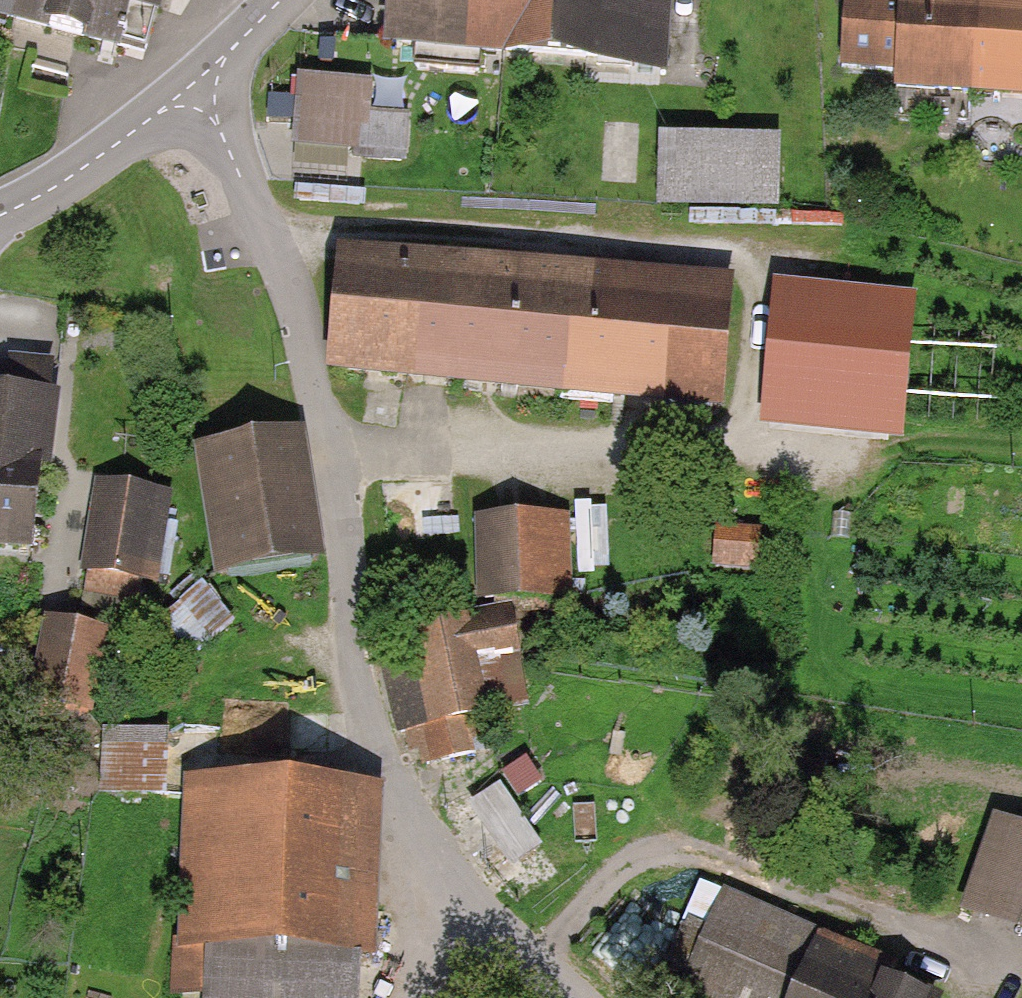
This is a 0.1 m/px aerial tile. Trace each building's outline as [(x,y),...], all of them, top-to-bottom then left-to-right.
[(146,51),(160,0),(0,0),(0,12),(146,51)] [(393,39),(417,41),(414,82),(478,86),(481,47),(501,48),(505,0),(396,0),(393,39)] [(501,48),(661,59),(665,0),(505,0),(501,48)] [(882,0),(845,0),(841,68),(900,72),(899,87),(1021,94),(1021,8),(882,0)] [(364,116),(366,86),(302,81),(298,139),(402,147),(404,119),(364,116)] [(765,148),(662,145),(660,200),(764,203),(765,148)] [(338,268),(329,367),(721,402),(730,303),(338,268)] [(770,304),(739,300),(725,409),(757,413),(770,304)] [(900,317),(779,306),(770,413),(891,424),(900,317)] [(0,391),(0,543),(31,546),(50,370),(11,366),(9,392),(0,391)] [(290,435),(207,449),(227,571),(310,558),(290,435)] [(152,498),(101,490),(87,593),(137,600),(152,498)] [(566,521),(492,522),(493,597),(567,596),(566,521)] [(758,533),(717,531),(715,562),(756,565),(758,533)] [(421,661),(387,674),(402,734),(419,729),(426,764),(492,748),(475,666),(520,656),(511,612),(415,632),(421,661)] [(102,632),(49,623),(30,726),(59,732),(64,706),(88,710),(102,632)] [(156,741),(106,738),(102,791),(153,794),(156,741)] [(184,782),(171,996),(201,997),(357,997),(359,962),(374,963),(384,794),(184,782)] [(541,847),(500,784),(478,798),(519,861),(541,847)] [(1004,833),(977,909),(1021,926),(1021,840),(1004,833)] [(881,961),(720,891),(673,997),(927,997),(875,975),(881,961)]
